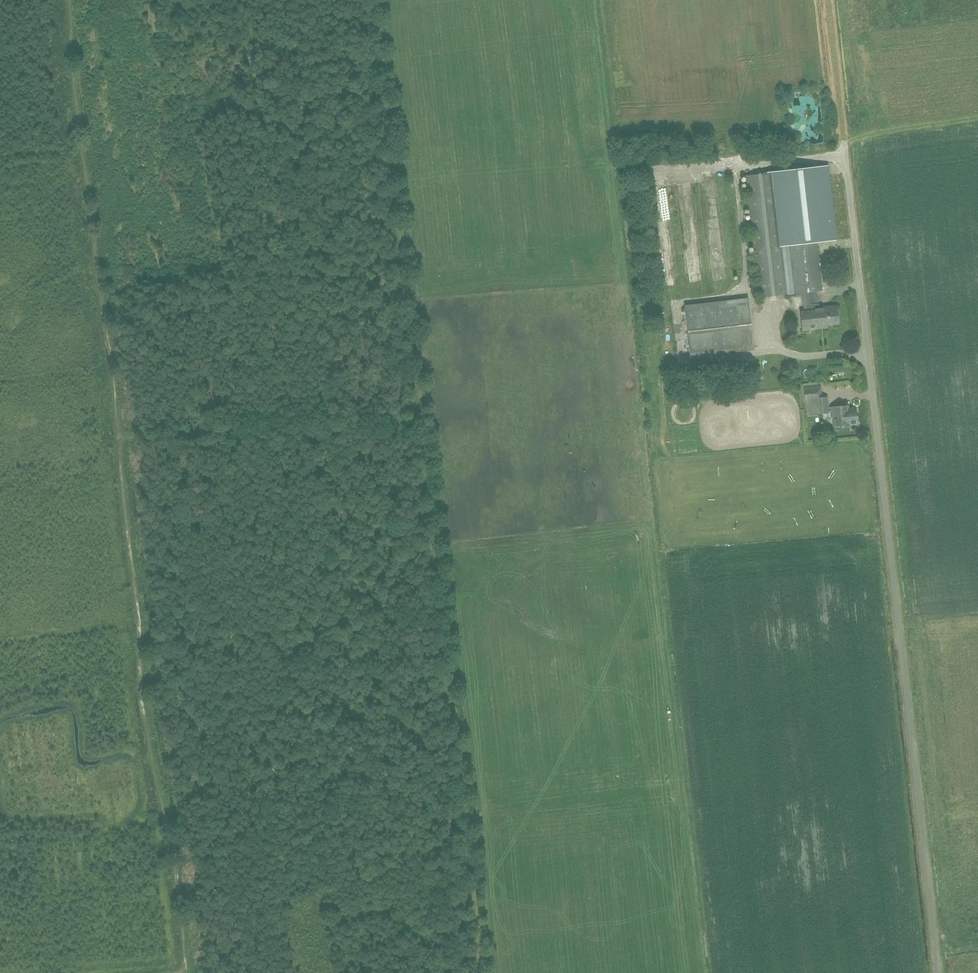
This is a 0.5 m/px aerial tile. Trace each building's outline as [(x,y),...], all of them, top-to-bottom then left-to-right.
[(745,176),(749,210),(759,298),(787,295),(784,269),(790,268),(793,294),(802,293),(804,311),(800,312),(802,331),(827,328),(826,327),(838,325),(836,305),(823,307),(823,309),(815,310),(815,305),(818,304),(817,292),(823,291),(816,243),(837,240),(828,166),(772,172),(772,173),(745,176)] [(702,199),(717,200),(717,180),(702,180),(702,199)] [(707,201),(716,272),(726,270),(717,199),(707,201)] [(690,268),(701,268),(701,244),(690,244),(690,268)] [(666,265),(666,276),(680,276),(679,264),(666,265)] [(705,280),(704,273),(691,276),(692,282),(705,280)] [(654,312),(664,314),(667,299),(658,297),(654,312)] [(690,357),(753,350),(747,298),(685,306),(690,357)] [(668,331),(670,336),(683,331),(681,326),(668,331)] [(833,428),(850,426),(850,425),(858,425),(857,413),(849,414),(848,406),(828,408),(827,397),(822,397),(821,388),(820,388),(820,385),(804,387),(805,400),(807,400),(808,415),(815,414),(815,415),(829,413),(828,412),(831,412),(833,428)]
